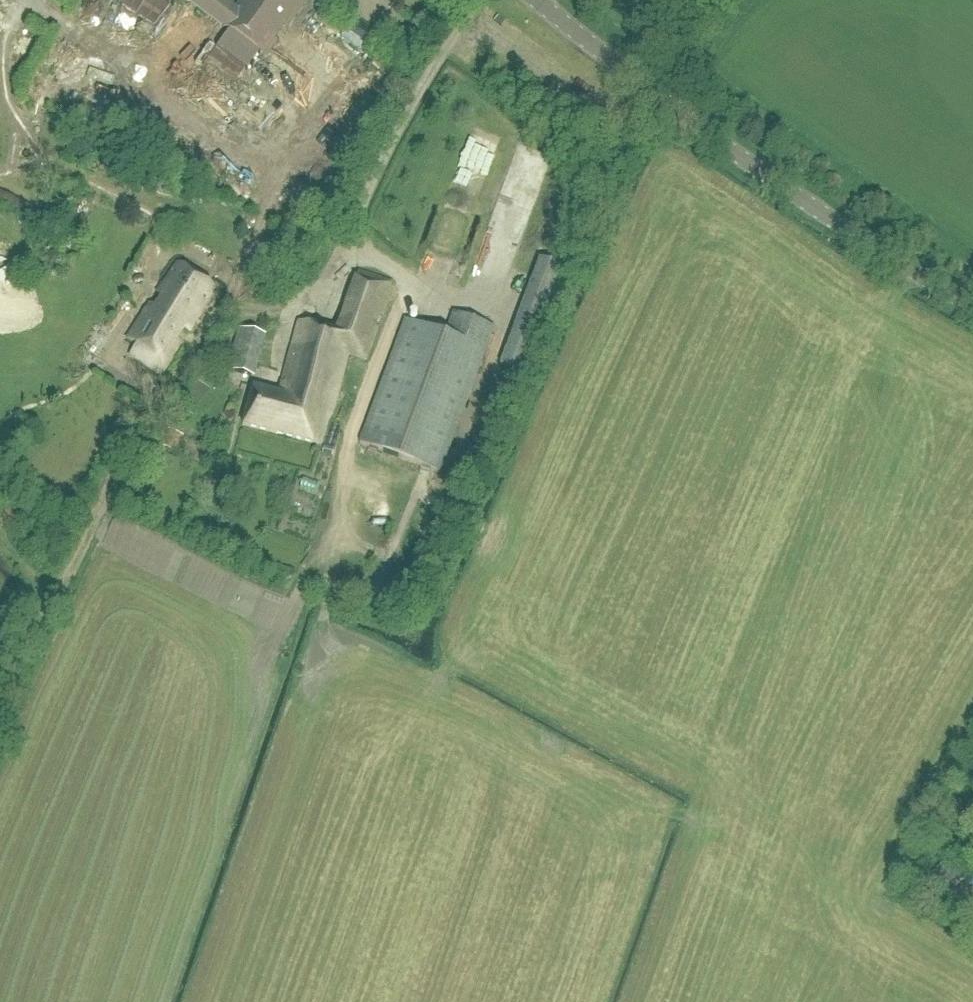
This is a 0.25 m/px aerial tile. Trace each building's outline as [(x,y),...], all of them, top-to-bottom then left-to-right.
[(308,0),(241,0),(234,10),(221,0),(182,0),(221,29),(222,27),(266,59),(277,43),(273,40),(280,29),(285,33),(308,0)] [(353,18),(342,32),(366,51),(377,36),(353,18)] [(167,52),(180,66),(207,42),(195,28),(167,52)] [(210,73),(224,49),(211,42),(197,66),(210,73)] [(258,75),(279,85),(284,75),(263,65),(258,75)] [(125,92),(130,81),(116,74),(110,85),(125,92)] [(288,111),(269,145),(284,154),(304,120),(288,111)] [(491,181),(504,137),(475,129),(462,173),(491,181)] [(308,156),(317,162),(327,147),(317,141),(308,156)] [(500,366),(528,377),(567,271),(539,260),(500,366)] [(130,357),(162,377),(182,344),(176,340),(182,330),(188,333),(201,312),(200,312),(214,288),(177,265),(163,289),(161,288),(156,297),(163,301),(156,313),(149,308),(128,344),(135,348),(130,357)] [(337,332),(300,322),(279,394),(252,388),(243,426),(321,445),(327,418),(331,415),(348,354),(366,360),(388,294),(386,293),(390,282),(358,271),(337,332)] [(405,321),(359,443),(439,473),(493,329),(453,314),(445,336),(405,321)] [(250,377),(254,365),(231,358),(227,371),(250,377)] [(179,451),(188,433),(179,429),(170,447),(179,451)]
